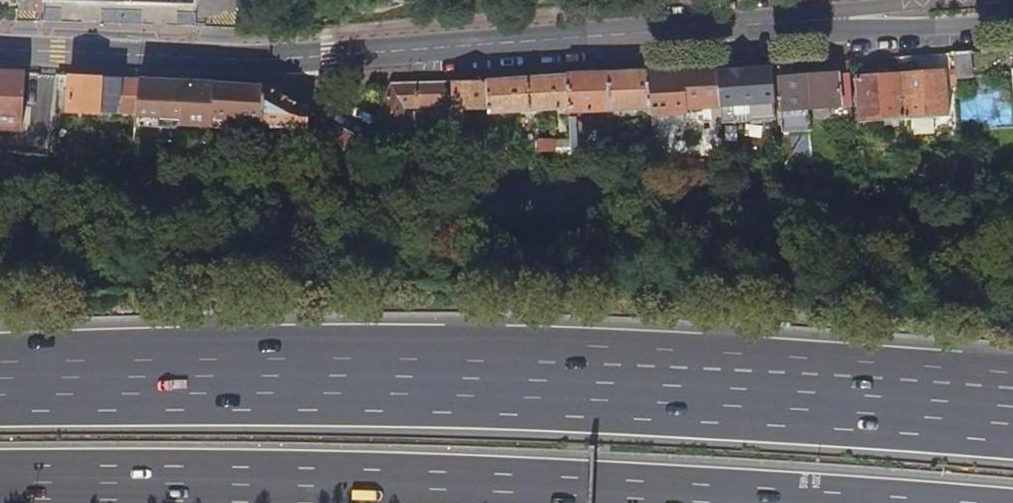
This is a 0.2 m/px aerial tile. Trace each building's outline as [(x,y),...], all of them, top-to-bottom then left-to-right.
[(970,50),(954,51),(956,77),(972,76),(970,50)] [(739,68),(716,70),(720,112),(775,109),(771,65),(739,68)] [(646,74),(649,106),(651,122),(687,120),(687,116),(720,112),(716,70),(678,72),(646,74)] [(944,70),(900,74),(904,118),(948,114),(944,70)] [(17,126),(20,72),(0,71),(0,125),(17,126)] [(608,72),(609,108),(649,106),(646,74),(646,71),(626,72),(608,72)] [(568,74),(570,109),(609,108),(608,72),(586,73),(568,74)] [(848,72),(808,75),(810,118),(851,115),(848,72)] [(70,74),(70,80),(69,109),(135,113),(139,78),(99,76),(70,74)] [(382,107),(378,119),(400,125),(404,107),(455,105),(455,107),(488,106),(488,112),(568,107),(568,109),(570,109),(568,74),(516,77),(486,79),(464,80),(419,81),(392,82),(382,107)] [(904,118),(900,74),(856,77),(860,122),(904,118)] [(783,130),(811,127),(810,118),(808,75),(778,77),(783,130)] [(212,118),(214,82),(202,82),(139,78),(135,113),(134,116),(212,118)] [(211,145),(259,148),(260,125),(262,124),(263,84),(214,82),(212,118),(211,145)] [(46,85),(32,84),(31,111),(45,112),(46,85)] [(263,84),(262,124),(303,126),(304,106),(265,84),(263,84)] [(338,125),(333,156),(356,159),(357,152),(366,153),(370,143),(369,142),(338,125)] [(409,134),(409,145),(481,148),(481,138),(409,134)] [(489,139),(488,148),(511,149),(512,140),(489,139)] [(536,150),(550,151),(550,141),(537,141),(536,150)] [(577,141),(576,152),(593,153),(594,142),(577,141)] [(899,168),(908,167),(906,146),(898,147),(899,168)] [(855,150),(857,169),(867,170),(865,149),(855,150)] [(300,155),(285,156),(287,166),(301,165),(300,155)]
